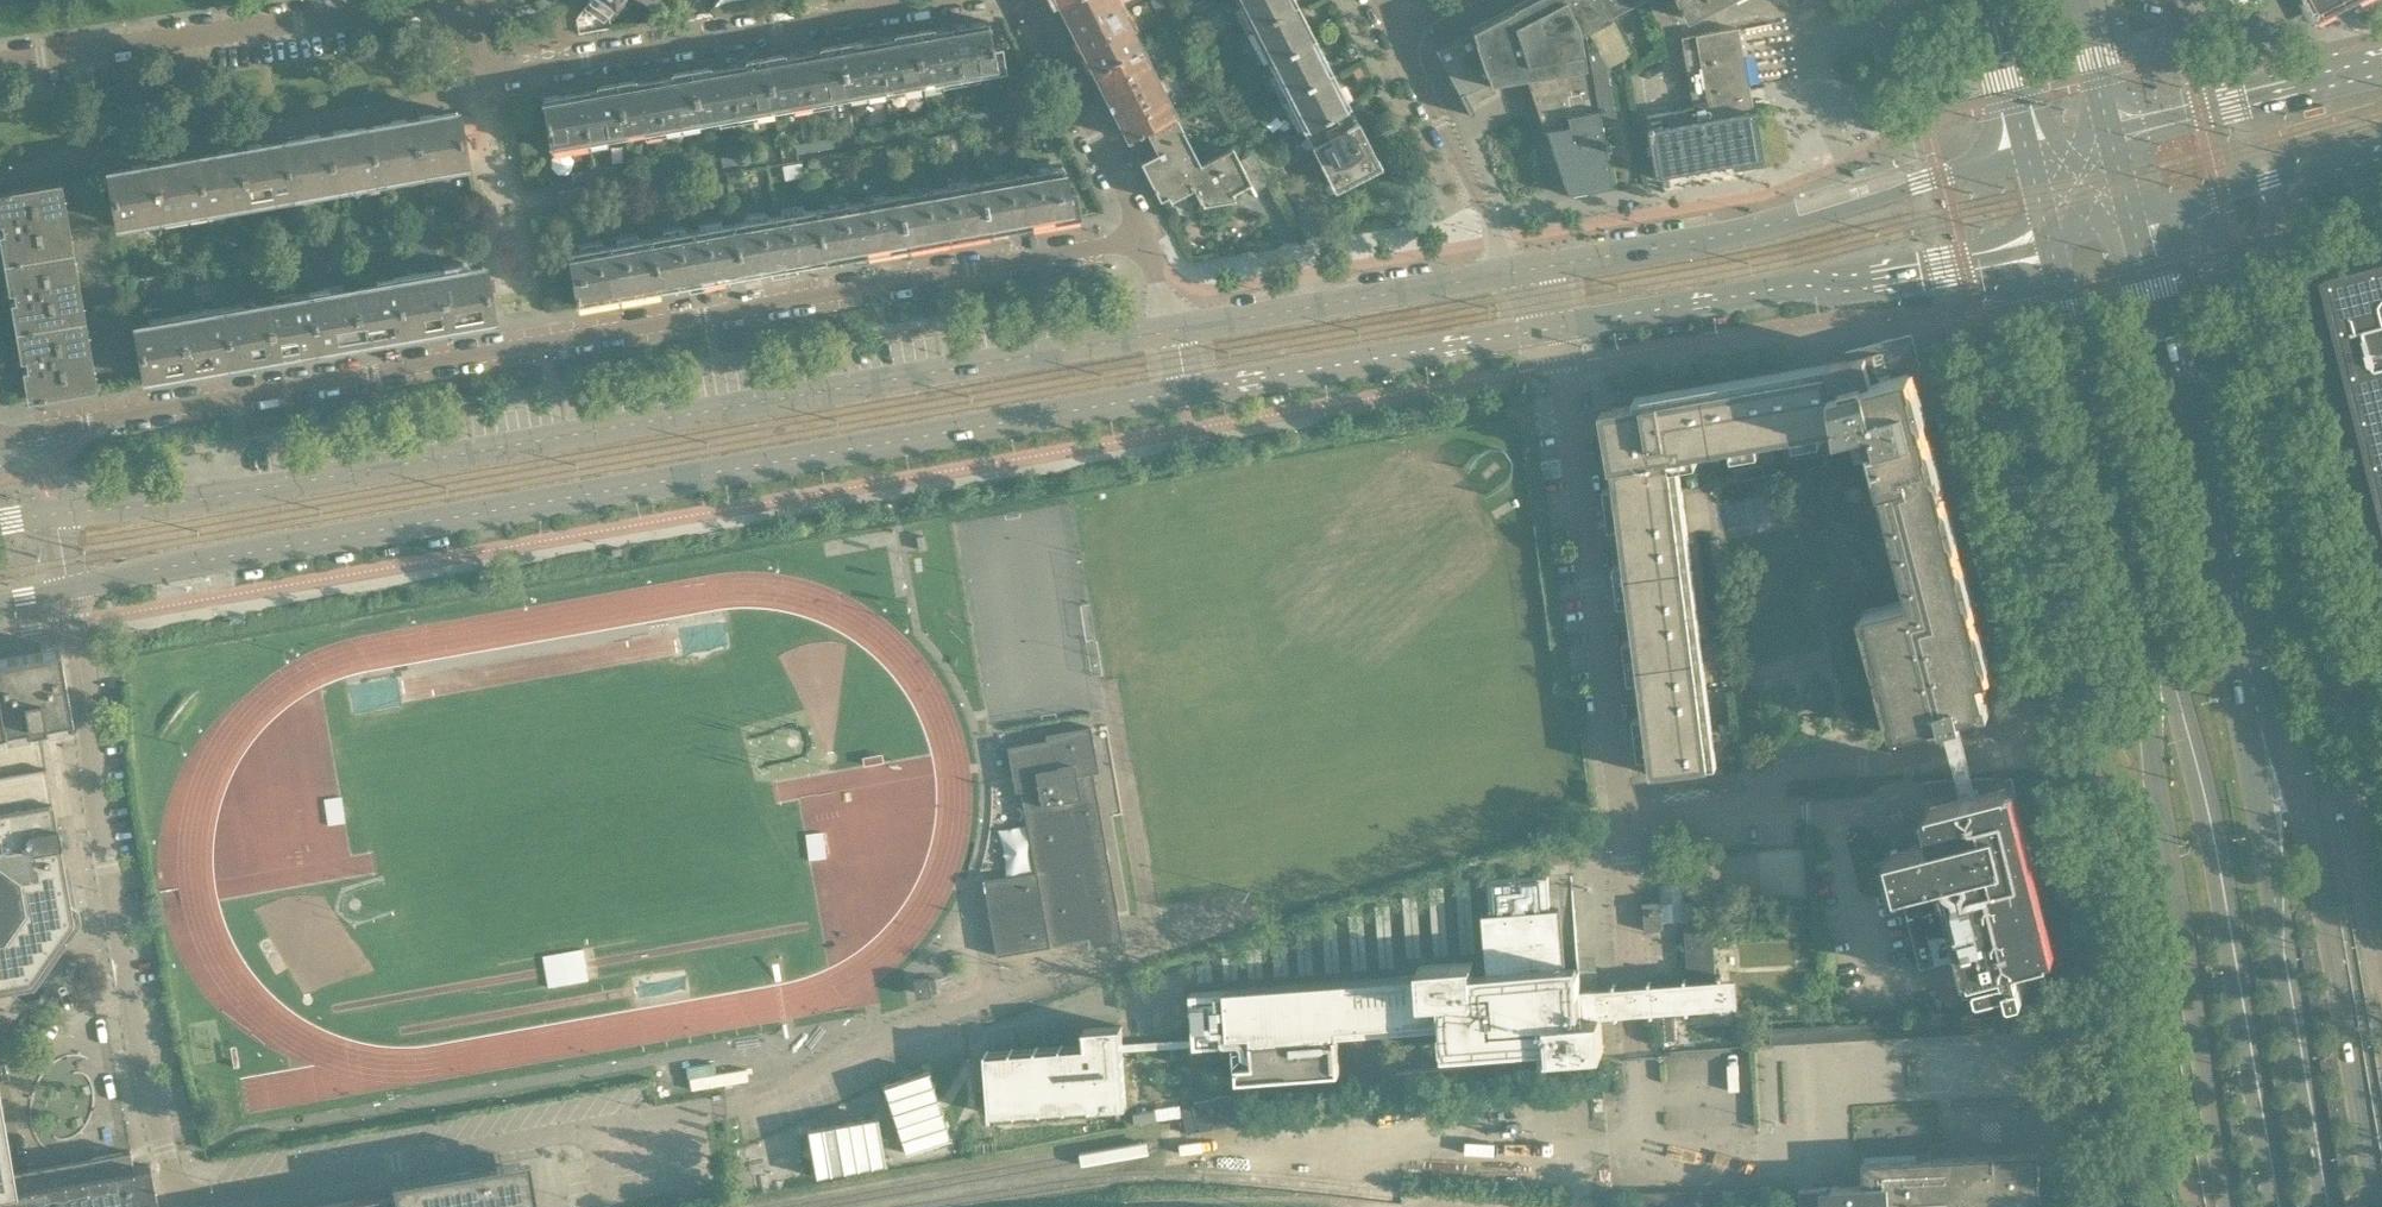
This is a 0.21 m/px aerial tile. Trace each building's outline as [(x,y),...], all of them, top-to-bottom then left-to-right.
[(588,1),(608,14),(618,0),(589,0),(588,1)] [(1116,0),(1064,0),(1058,3),(1092,69),(1139,46),(1116,0)] [(1178,2),(1186,17),(1197,11),(1192,0),(1182,0),(1178,2)] [(1249,26),(1296,2),(1295,0),(1236,0),(1249,26)] [(1584,32),(1583,26),(1585,26),(1607,67),(1631,54),(1613,18),(1611,14),(1603,0),(1525,0),(1470,28),(1471,31),(1436,49),(1436,48),(1435,48),(1469,114),(1474,112),(1463,91),(1488,81),(1488,83),(1527,76),(1588,51),(1584,32)] [(1611,14),(1639,0),(1603,0),(1611,14)] [(1717,0),(1674,0),(1683,17),(1717,0)] [(1296,2),(1249,26),(1267,60),(1314,36),(1296,2)] [(987,20),(913,33),(922,84),(1005,70),(1000,46),(992,47),(987,20)] [(1737,27),(1696,35),(1701,63),(1742,56),(1737,27)] [(913,33),(876,39),(838,46),(847,97),(922,84),(913,33)] [(1685,66),(1701,63),(1696,35),(1680,37),(1685,66)] [(1314,36),(1267,60),(1285,95),(1331,71),(1314,36)] [(838,46),(764,58),(773,110),(847,97),(838,46)] [(1174,114),(1159,85),(1139,46),(1092,69),(1111,105),(1118,118),(1128,138),(1145,129),(1174,114)] [(1603,139),(1600,123),(1615,120),(1607,73),(1606,71),(1605,65),(1602,60),(1600,55),(1597,49),(1588,51),(1527,76),(1567,194),(1611,186),(1604,147),(1607,146),(1606,139),(1603,139)] [(1742,56),(1701,63),(1706,90),(1746,83),(1742,56)] [(764,58),(690,71),(699,122),(773,110),(764,58)] [(1690,93),(1706,90),(1701,63),(1685,66),(1690,93)] [(1207,69),(1192,77),(1205,99),(1220,91),(1207,69)] [(690,71),(616,84),(625,135),(699,122),(690,71)] [(1331,71),(1285,95),(1302,129),(1309,126),(1345,107),(1349,105),(1331,71)] [(1711,118),(1751,111),(1746,83),(1706,90),(1711,118)] [(616,84),(541,97),(550,148),(625,135),(616,84)] [(1695,121),(1711,118),(1706,90),(1690,93),(1693,107),(1695,121)] [(1377,159),(1357,121),(1353,123),(1345,107),(1309,126),(1302,129),(1330,183),(1358,169),(1361,176),(1381,166),(1377,159)] [(1670,125),(1695,121),(1693,107),(1668,111),(1670,125)] [(1003,114),(1004,122),(1005,131),(1038,125),(1035,108),(1003,114)] [(987,110),(965,114),(967,124),(989,120),(987,110)] [(456,111),(413,119),(421,171),(465,163),(456,111)] [(1784,150),(1786,141),(1786,133),(1783,126),(1780,120),(1774,115),(1768,112),(1761,111),(1751,111),(1711,118),(1695,121),(1670,125),(1668,111),(1646,115),(1648,129),(1646,130),(1647,136),(1655,176),(1740,161),(1742,168),(1763,166),(1770,163),(1776,159),(1777,158),(1778,159),(1780,159),(1782,159),(1783,158),(1784,157),(1785,156),(1785,155),(1786,155),(1786,154),(1786,153),(1785,151),(1785,150),(1784,150)] [(943,118),(945,128),(967,124),(965,114),(943,118)] [(1199,163),(1194,152),(1174,114),(1145,129),(1157,152),(1140,161),(1159,199),(1191,183),(1185,171),(1199,163)] [(413,119),(370,126),(379,178),(421,171),(413,119)] [(925,121),(913,123),(892,127),(893,137),(927,131),(925,121)] [(370,126),(327,134),(335,186),(379,178),(370,126)] [(893,137),(892,127),(861,132),(862,142),(893,137)] [(327,134),(284,141),(293,193),(335,186),(327,134)] [(838,136),(816,140),(818,150),(840,146),(838,136)] [(794,144),(796,153),(818,150),(816,140),(794,144)] [(284,141),(241,149),(249,200),(293,193),(284,141)] [(1287,173),(1271,143),(1254,152),(1269,182),(1287,173)] [(1269,182),(1254,152),(1239,160),(1231,146),(1199,163),(1185,171),(1191,183),(1199,200),(1233,193),(1232,191),(1250,182),(1254,190),(1269,182)] [(241,149),(197,156),(206,208),(249,200),(241,149)] [(764,149),(743,153),(745,162),(766,158),(764,149)] [(720,157),(722,166),(745,162),(743,153),(720,157)] [(197,156),(154,164),(163,215),(206,208),(197,156)] [(690,162),(668,166),(670,175),(692,171),(690,162)] [(154,164),(110,171),(118,223),(163,215),(154,164)] [(614,164),(593,168),(594,177),(616,173),(614,164)] [(670,175),(668,166),(646,170),(646,167),(631,169),(633,182),(670,175)] [(1078,210),(1075,191),(1067,193),(1063,171),(1062,166),(980,180),(989,231),(1078,216),(1078,210)] [(570,172),(572,181),(594,177),(593,168),(570,172)] [(68,220),(61,180),(0,190),(0,209),(9,260),(73,249),(68,220)] [(980,180),(946,186),(898,194),(907,246),(989,231),(980,180)] [(557,189),(561,210),(587,206),(583,185),(557,189)] [(898,194),(864,200),(814,209),(823,260),(907,246),(898,194)] [(814,209),(802,211),(733,223),(742,274),(823,260),(814,209)] [(435,249),(430,222),(410,225),(415,252),(435,249)] [(733,223),(684,231),(651,237),(660,288),(742,274),(733,223)] [(651,237),(617,243),(568,251),(577,303),(660,288),(651,237)] [(85,317),(80,289),(73,249),(9,260),(21,328),(85,317)] [(2374,262),(2326,274),(2381,497),(2381,260),(2374,262)] [(483,266),(439,274),(448,325),(492,318),(483,266)] [(439,274),(396,281),(405,333),(448,325),(439,274)] [(396,281),(353,288),(362,340),(405,333),(396,281)] [(353,288),(310,296),(319,347),(362,340),(353,288)] [(310,296),(267,303),(276,355),(319,347),(310,296)] [(267,303),(223,311),(232,362),(276,355),(267,303)] [(223,311),(180,318),(189,370),(232,362),(223,311)] [(97,386),(92,358),(85,317),(21,328),(33,397),(97,386)] [(136,326),(145,377),(189,370),(180,318),(136,326)] [(1916,402),(1918,402),(1910,371),(1922,368),(1912,332),(1846,349),(1848,357),(1827,363),(1828,370),(1838,428),(1839,433),(1865,426),(1909,597),(1863,609),(1867,625),(1870,627),(1877,653),(1875,656),(1877,662),(1883,685),(1886,687),(1893,713),(1891,717),(1895,732),(1948,719),(1949,723),(1959,720),(1962,719),(1961,715),(1988,708),(1980,678),(1990,676),(1954,538),(1951,536),(1944,510),(1946,507),(1920,410),(1918,410),(1916,402)] [(1828,370),(1613,407),(1602,409),(1606,435),(1612,467),(1616,500),(1618,500),(1620,511),(1618,512),(1626,576),(1628,576),(1629,588),(1627,588),(1651,775),(1710,767),(1708,749),(1705,749),(1704,742),(1707,742),(1706,734),(1703,734),(1701,722),(1704,722),(1703,713),(1700,713),(1699,707),(1702,706),(1698,672),(1695,673),(1694,666),(1697,666),(1696,659),(1703,658),(1678,464),(1684,463),(1683,455),(1838,428),(1828,370)] [(1825,453),(1811,455),(1813,466),(1826,464),(1825,453)] [(1796,458),(1798,469),(1813,466),(1811,455),(1796,458)] [(1763,464),(1749,466),(1751,477),(1765,474),(1763,464)] [(1751,477),(1749,466),(1735,468),(1736,479),(1751,477)] [(1703,485),(1701,474),(1687,477),(1688,488),(1703,485)] [(916,536),(919,549),(926,548),(923,535),(916,536)] [(59,646),(0,656),(0,739),(41,731),(74,726),(59,646)] [(1034,871),(983,880),(996,955),(1095,938),(1096,945),(1121,941),(1090,761),(1096,760),(1090,726),(1044,734),(1045,739),(1006,746),(1013,780),(1018,779),(1034,871)] [(1,1049),(18,1061),(24,1052),(17,1047),(52,996),(44,991),(39,998),(24,1000),(14,993),(13,984),(14,983),(21,989),(35,987),(81,922),(78,909),(71,903),(60,844),(61,844),(58,825),(57,825),(41,731),(0,739),(0,1051),(1,1049)] [(1939,837),(1923,842),(1924,844),(1926,843),(1928,849),(1886,859),(1892,886),(1899,885),(1920,967),(1937,962),(1935,954),(1968,946),(1974,972),(1986,968),(1989,980),(2058,976),(2060,982),(2064,981),(2053,941),(2046,939),(2007,785),(2002,786),(2000,777),(2001,777),(2001,776),(1926,780),(1926,781),(1937,781),(1942,802),(1931,805),(1939,837)] [(1695,1010),(1694,990),(1694,982),(1688,983),(1688,981),(1580,989),(1579,970),(1565,972),(1559,907),(1550,908),(1548,875),(1488,880),(1491,912),(1482,913),(1487,977),(1474,978),(1473,961),(1419,965),(1419,974),(1200,991),(1191,991),(1194,1040),(1122,1045),(1120,1025),(1082,1028),(1083,1047),(1062,1048),(1062,1045),(1059,1046),(1059,1048),(1037,1050),(1037,1047),(1034,1048),(1034,1050),(1013,1052),(1013,1049),(1009,1049),(1009,1052),(988,1054),(988,1051),(985,1051),(990,1115),(993,1115),(993,1113),(1015,1111),(1015,1113),(1017,1113),(1017,1111),(1040,1109),(1040,1111),(1043,1111),(1043,1109),(1065,1107),(1065,1110),(1068,1109),(1068,1107),(1087,1106),(1088,1109),(1127,1106),(1123,1052),(1235,1044),(1238,1079),(1341,1071),(1338,1036),(1441,1028),(1442,1047),(1548,1040),(1549,1055),(1597,1052),(1603,1051),(1600,1017),(1738,1008),(1736,978),(1716,979),(1718,1008),(1695,1010)] [(1686,921),(1684,901),(1683,883),(1659,884),(1661,901),(1662,923),(1686,921)] [(1699,900),(1684,901),(1686,921),(1686,926),(1702,925),(1699,900)] [(1663,929),(1662,923),(1661,901),(1643,902),(1645,930),(1663,929)] [(1718,1008),(1716,979),(1713,946),(1720,945),(1718,924),(1702,925),(1686,926),(1683,926),(1688,981),(1688,983),(1694,982),(1694,990),(1695,1010),(1718,1008)] [(581,946),(542,953),(548,984),(586,977),(581,946)] [(917,993),(935,990),(933,977),(915,980),(917,993)] [(2061,1011),(1771,1027),(1772,1043),(2062,1028),(2061,1011)] [(689,1065),(691,1085),(722,1082),(720,1062),(689,1065)] [(928,1071),(883,1085),(905,1153),(950,1138),(928,1071)] [(1252,1089),(1238,1092),(1244,1121),(1258,1118),(1252,1089)] [(1238,1092),(1225,1095),(1231,1124),(1244,1121),(1238,1092)] [(1225,1095),(1210,1098),(1216,1127),(1231,1124),(1225,1095)] [(0,1097),(0,1206),(158,1206),(151,1164),(134,1167),(130,1150),(13,1170),(0,1097)] [(1195,1101),(1196,1105),(1201,1130),(1216,1127),(1210,1098),(1195,1101)] [(1180,1104),(1156,1108),(1158,1119),(1182,1115),(1180,1104)] [(1201,1130),(1196,1105),(1184,1108),(1185,1115),(1185,1117),(1189,1132),(1201,1130)] [(877,1117),(801,1131),(805,1149),(806,1159),(810,1177),(885,1163),(882,1145),(880,1136),(877,1117)] [(2038,1152),(1866,1160),(1866,1183),(1800,1186),(1801,1206),(2041,1206),(2038,1152)] [(526,1206),(537,1204),(528,1158),(391,1182),(393,1191),(301,1206),(520,1206),(526,1206)] [(1634,1190),(1634,1206),(1753,1206),(1753,1188),(1634,1190)]
